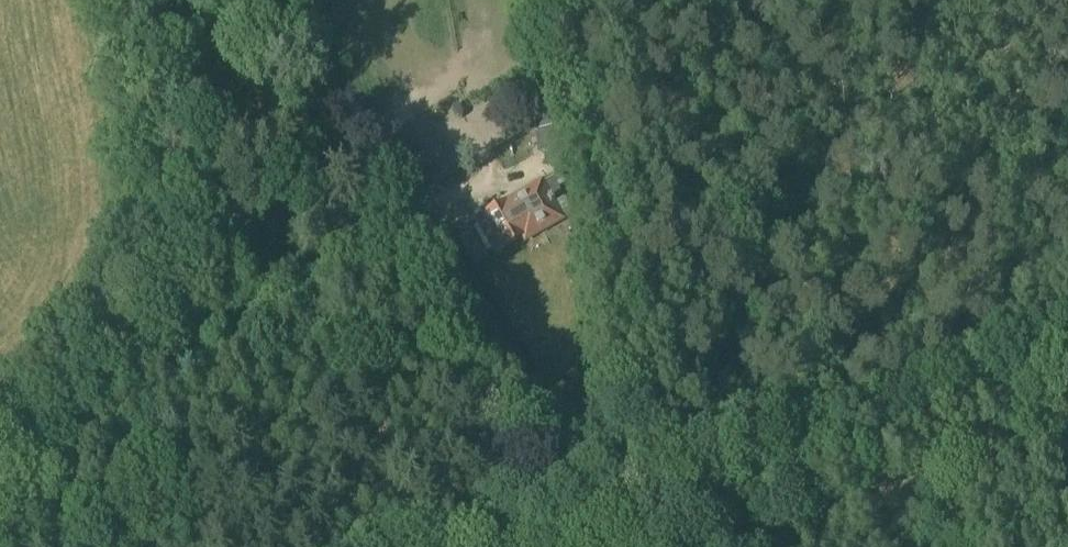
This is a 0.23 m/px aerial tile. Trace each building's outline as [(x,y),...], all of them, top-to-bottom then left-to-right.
[(536,133),(563,128),(554,76),(532,80),(537,103),(531,104),(536,133)] [(525,240),(561,220),(540,184),(475,221),(493,253),(523,237),(525,240)]
